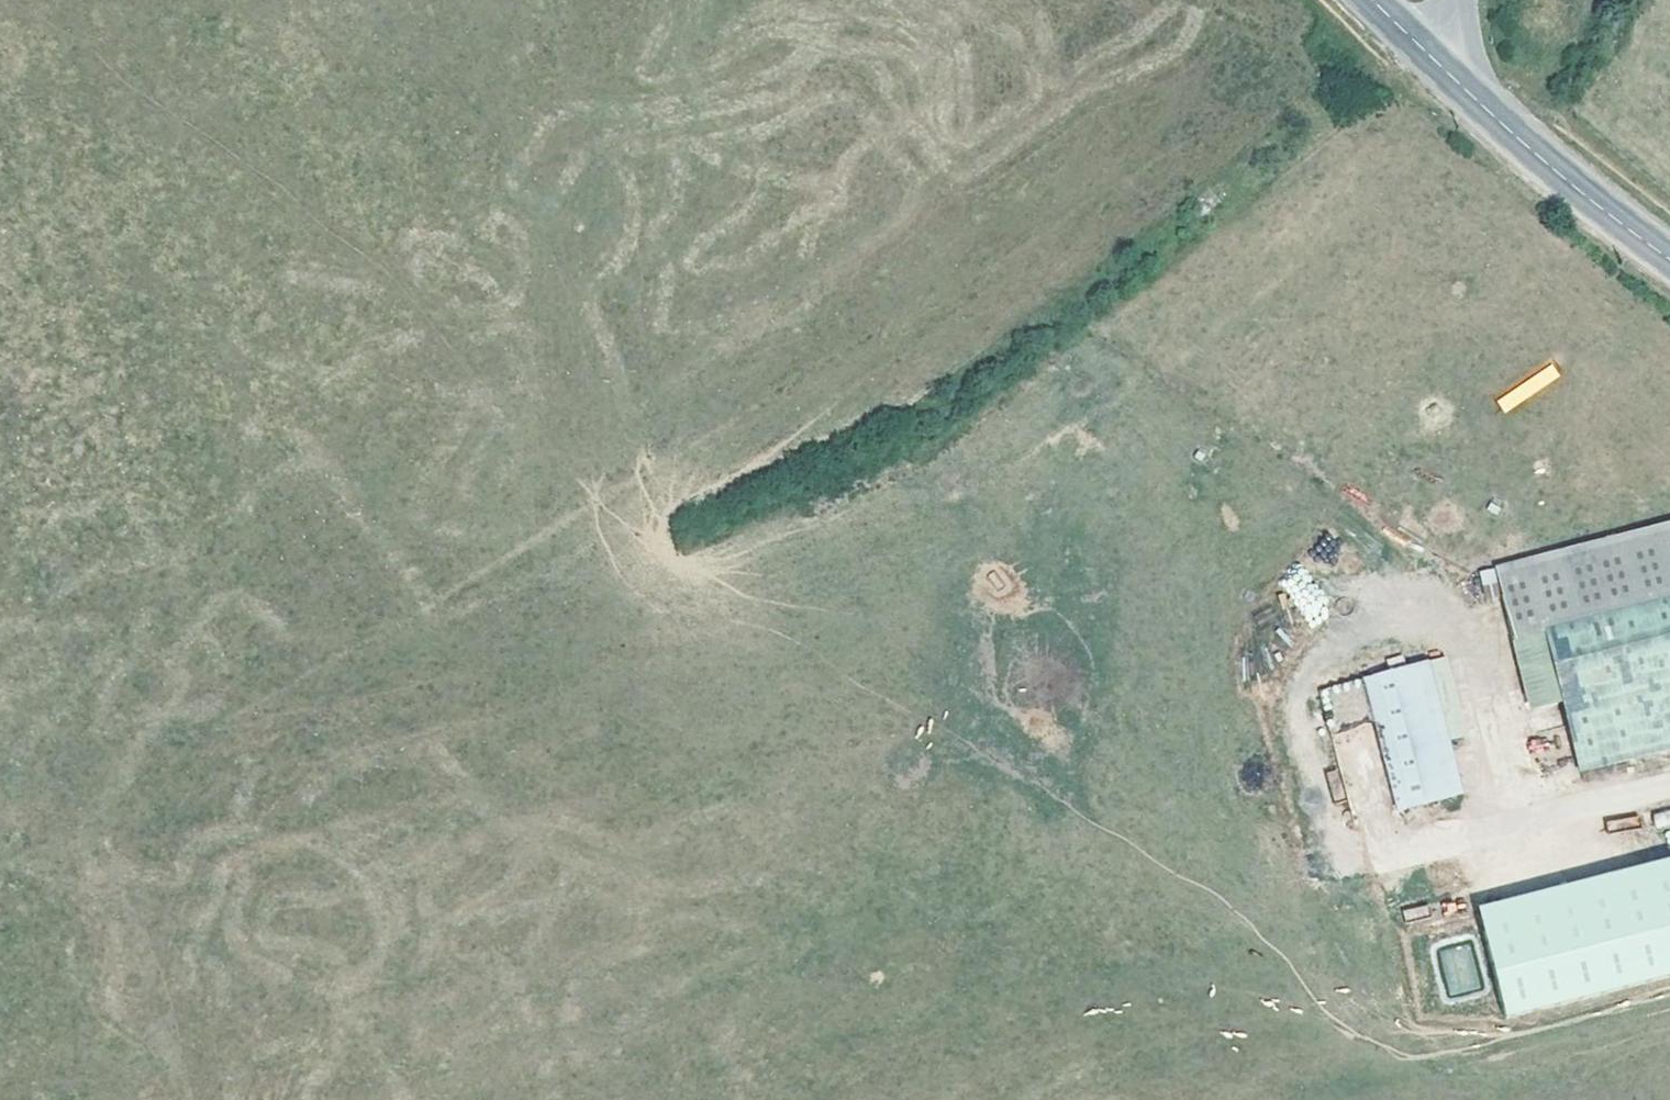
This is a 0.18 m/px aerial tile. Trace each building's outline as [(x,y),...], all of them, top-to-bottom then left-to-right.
[(1505,414),(1561,375),(1552,362),(1496,400),(1505,414)] [(1485,569),(1504,644),(1534,637),(1569,778),(1669,753),(1669,523),(1485,569)] [(984,583),(1002,596),(1013,581),(995,568),(984,583)] [(1354,681),(1385,814),(1451,799),(1420,665),(1354,681)] [(1326,771),(1332,799),(1343,797),(1337,769),(1326,771)] [(1656,828),(1669,825),(1669,809),(1653,813),(1656,828)] [(1608,831),(1641,824),(1638,813),(1605,820),(1608,831)] [(1471,940),(1492,1026),(1669,981),(1669,889),(1471,940)]
